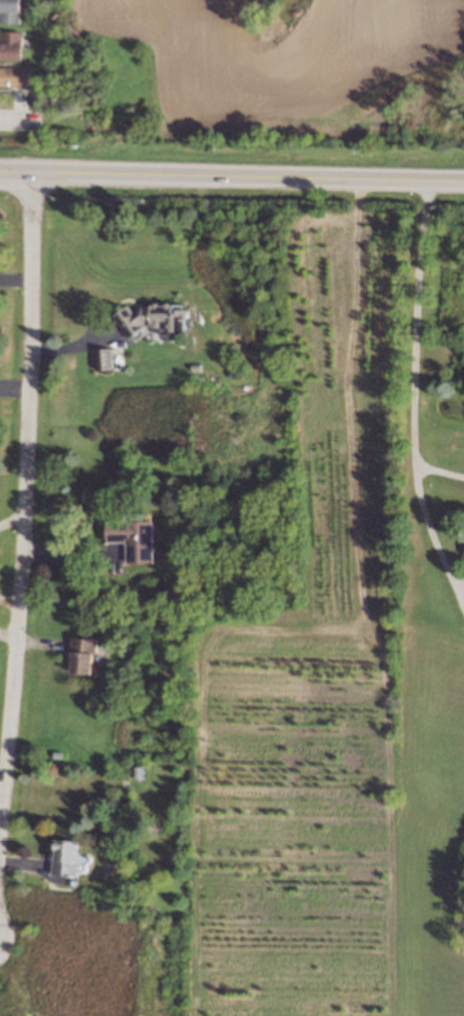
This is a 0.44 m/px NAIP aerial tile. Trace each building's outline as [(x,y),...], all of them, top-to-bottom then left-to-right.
[(16,20),(0,20),(0,0),(17,0),(16,20)] [(0,40),(0,29),(19,29),(18,57),(0,57),(0,40)] [(25,82),(0,81),(0,65),(25,66),(25,82)] [(131,338),(146,327),(163,327),(163,336),(187,336),(187,325),(190,323),(190,309),(175,309),(175,303),(154,303),(152,305),(142,305),(134,311),(129,305),(114,316),(131,338)] [(96,369),(113,369),(113,348),(96,349),(96,369)] [(109,542),(128,542),(128,563),(155,562),(154,520),(108,521),(109,542)] [(97,638),(74,637),(73,650),(68,650),(68,673),(96,674),(97,638)] [(75,876),(80,842),(57,839),(52,873),(75,876)]
